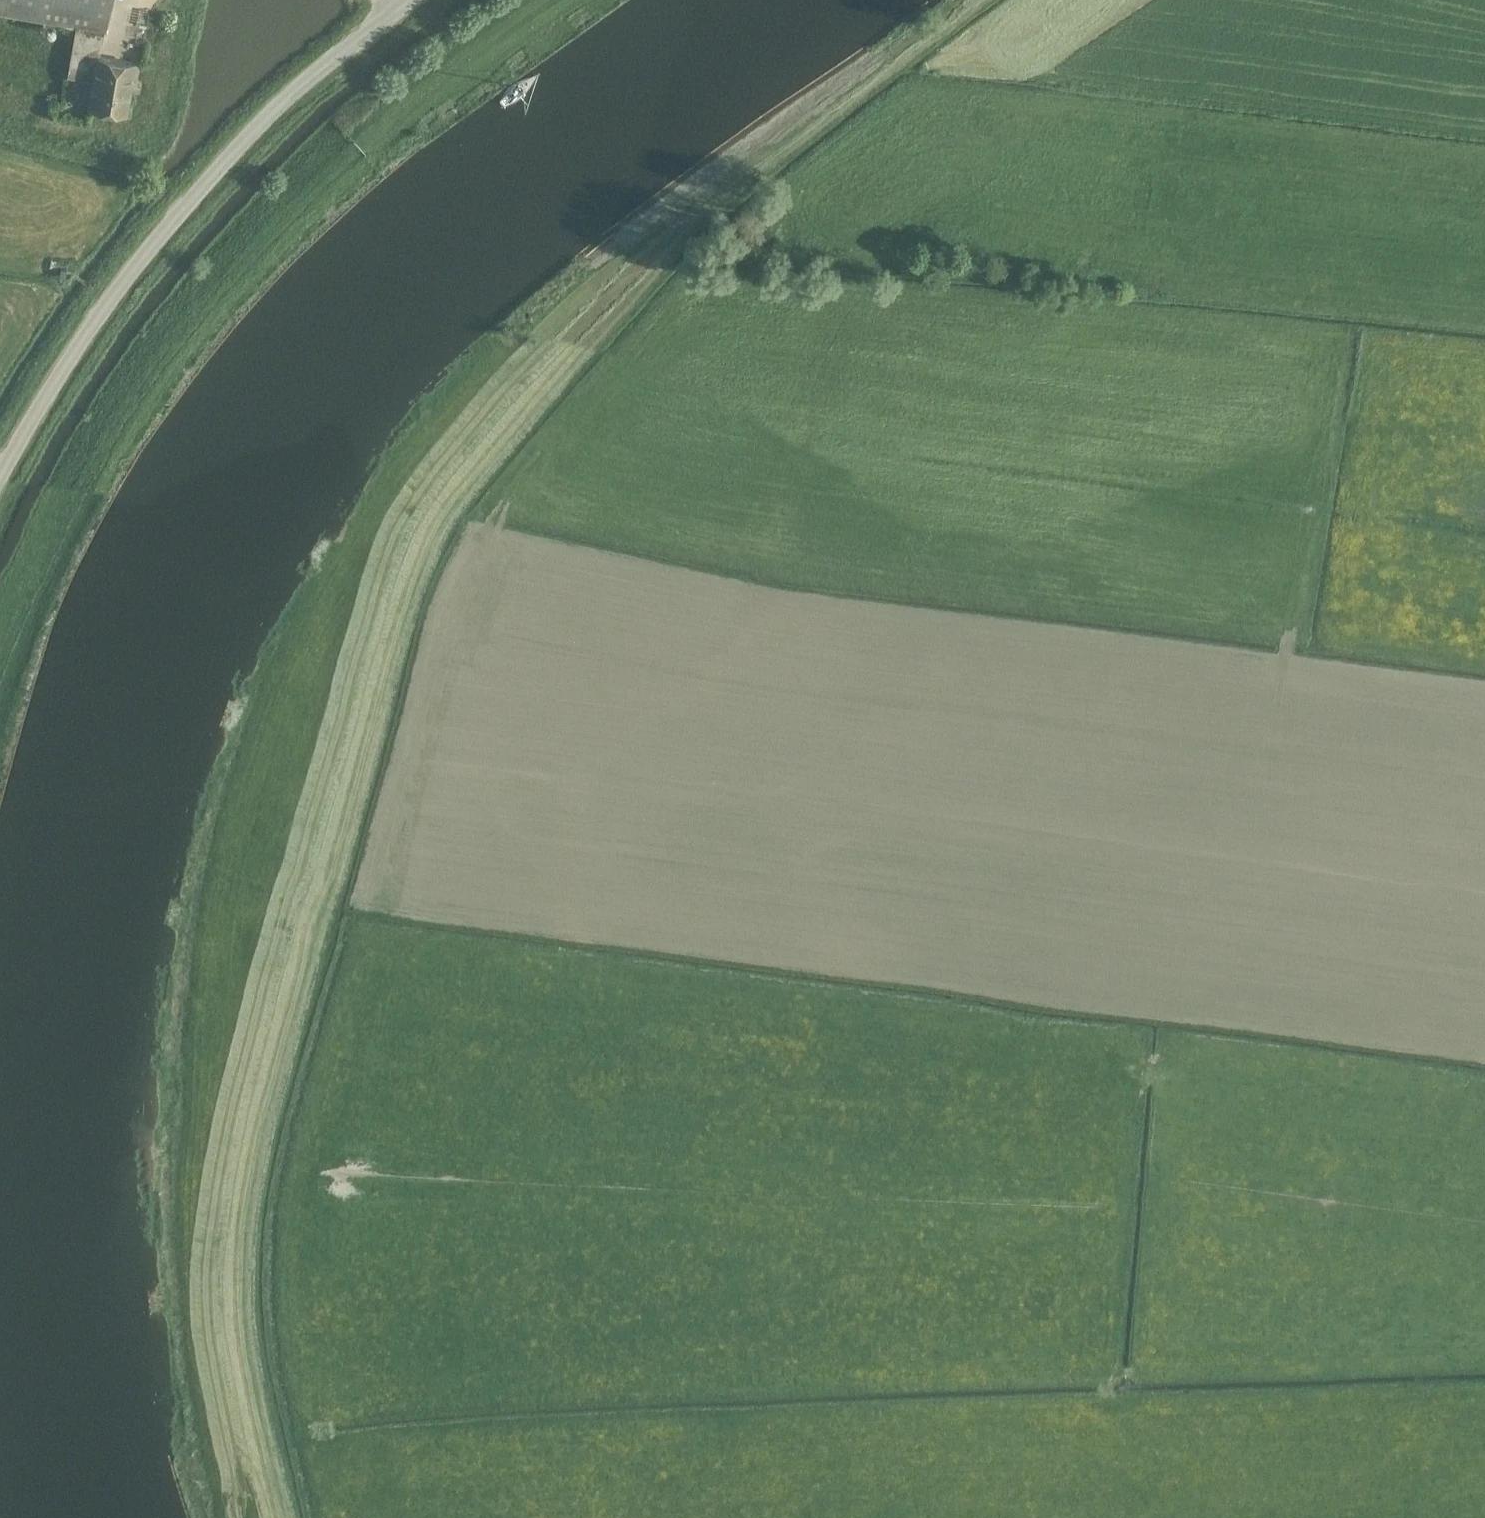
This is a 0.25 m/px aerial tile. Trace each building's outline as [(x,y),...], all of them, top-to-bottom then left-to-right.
[(95,64),(88,104),(125,111),(133,61),(99,55),(109,0),(0,0),(0,11),(76,24),(70,59),(95,64)]
